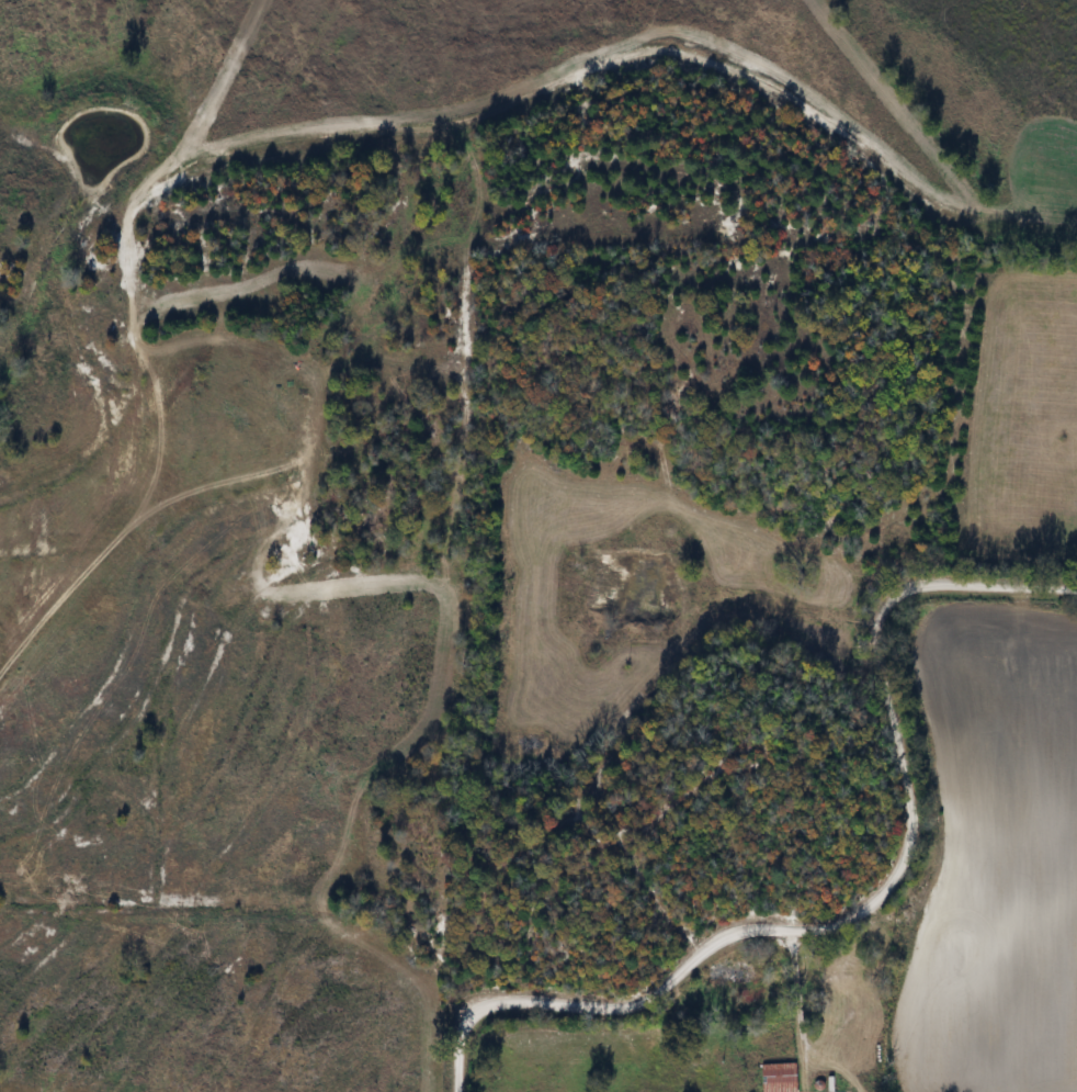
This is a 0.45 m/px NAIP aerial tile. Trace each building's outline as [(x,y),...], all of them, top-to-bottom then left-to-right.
[(754,967),(710,967),(710,989),(754,989),(754,967)] [(764,1091),(801,1091),(801,1066),(764,1066),(764,1091)]
